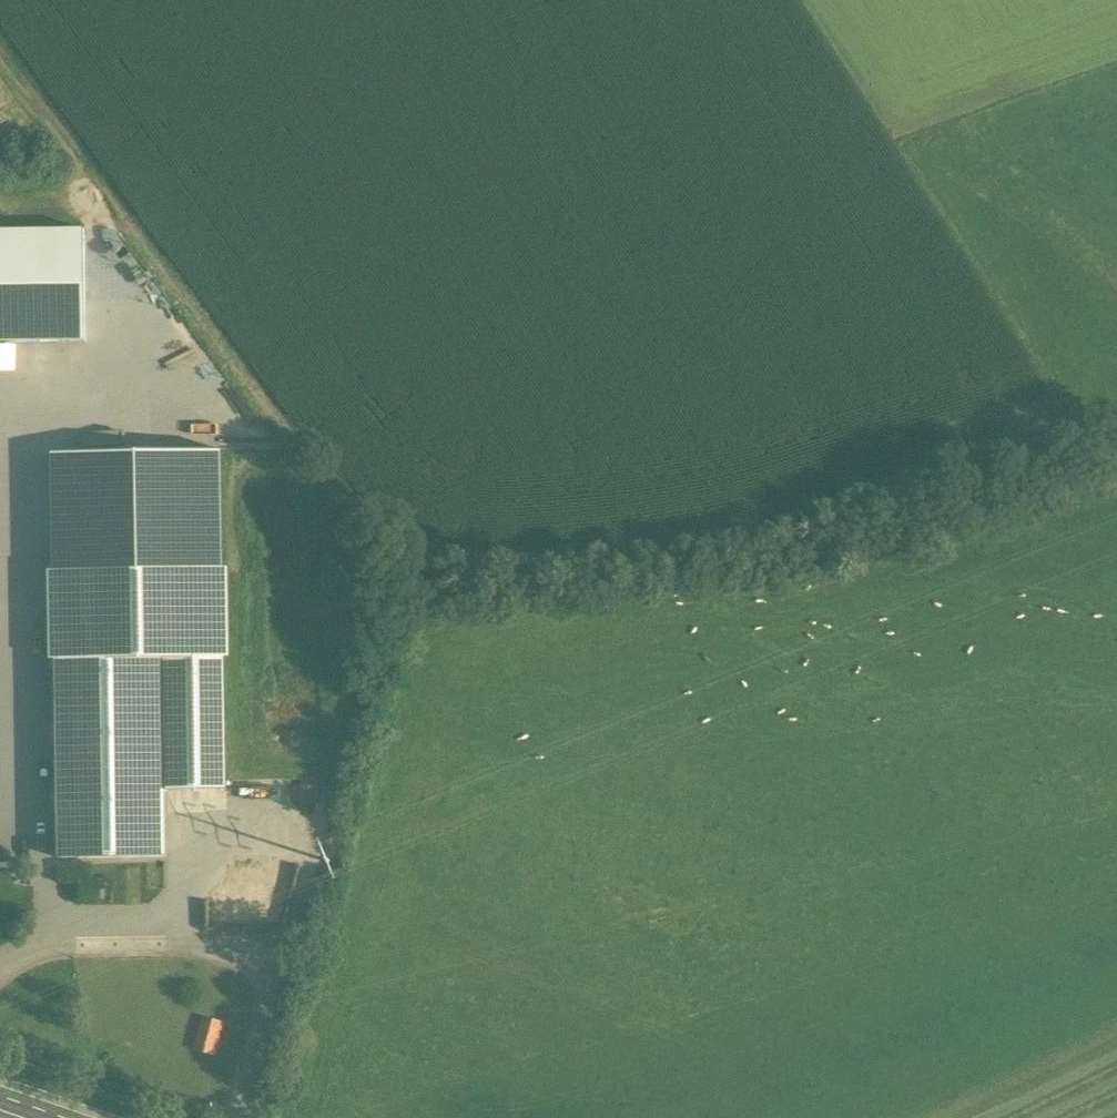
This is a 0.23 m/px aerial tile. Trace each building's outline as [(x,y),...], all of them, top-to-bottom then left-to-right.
[(84,342),(84,229),(0,230),(0,342),(84,342)] [(161,656),(54,658),(54,660),(57,858),(165,856),(163,791),(161,656)] [(205,1014),(197,1048),(220,1053),(228,1019),(205,1014)]
